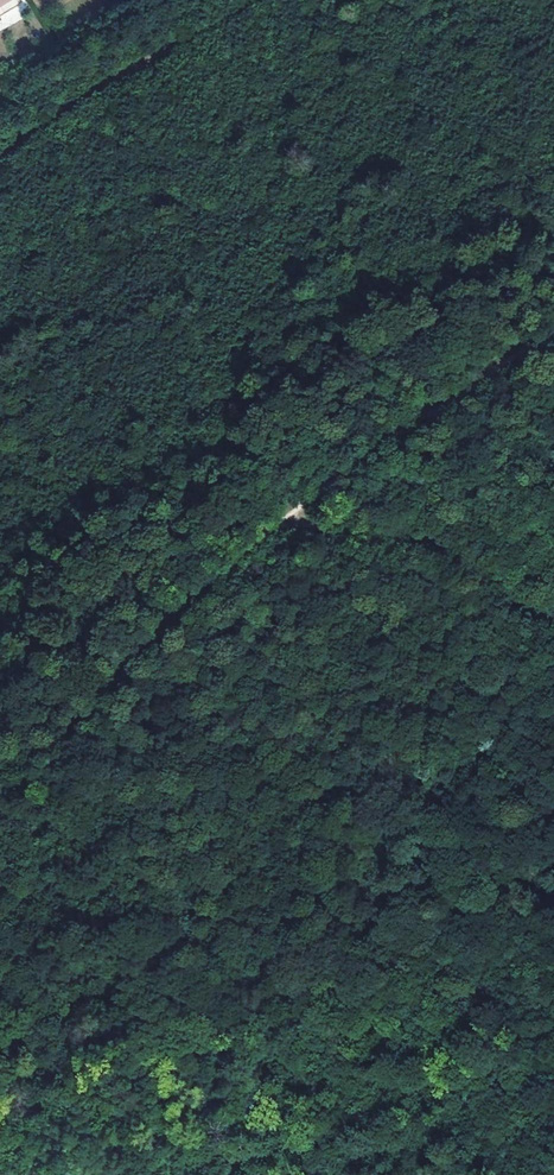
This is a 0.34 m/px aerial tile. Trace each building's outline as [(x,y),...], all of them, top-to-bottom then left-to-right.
[(18,5),(16,0),(0,0),(0,15),(18,5)]
